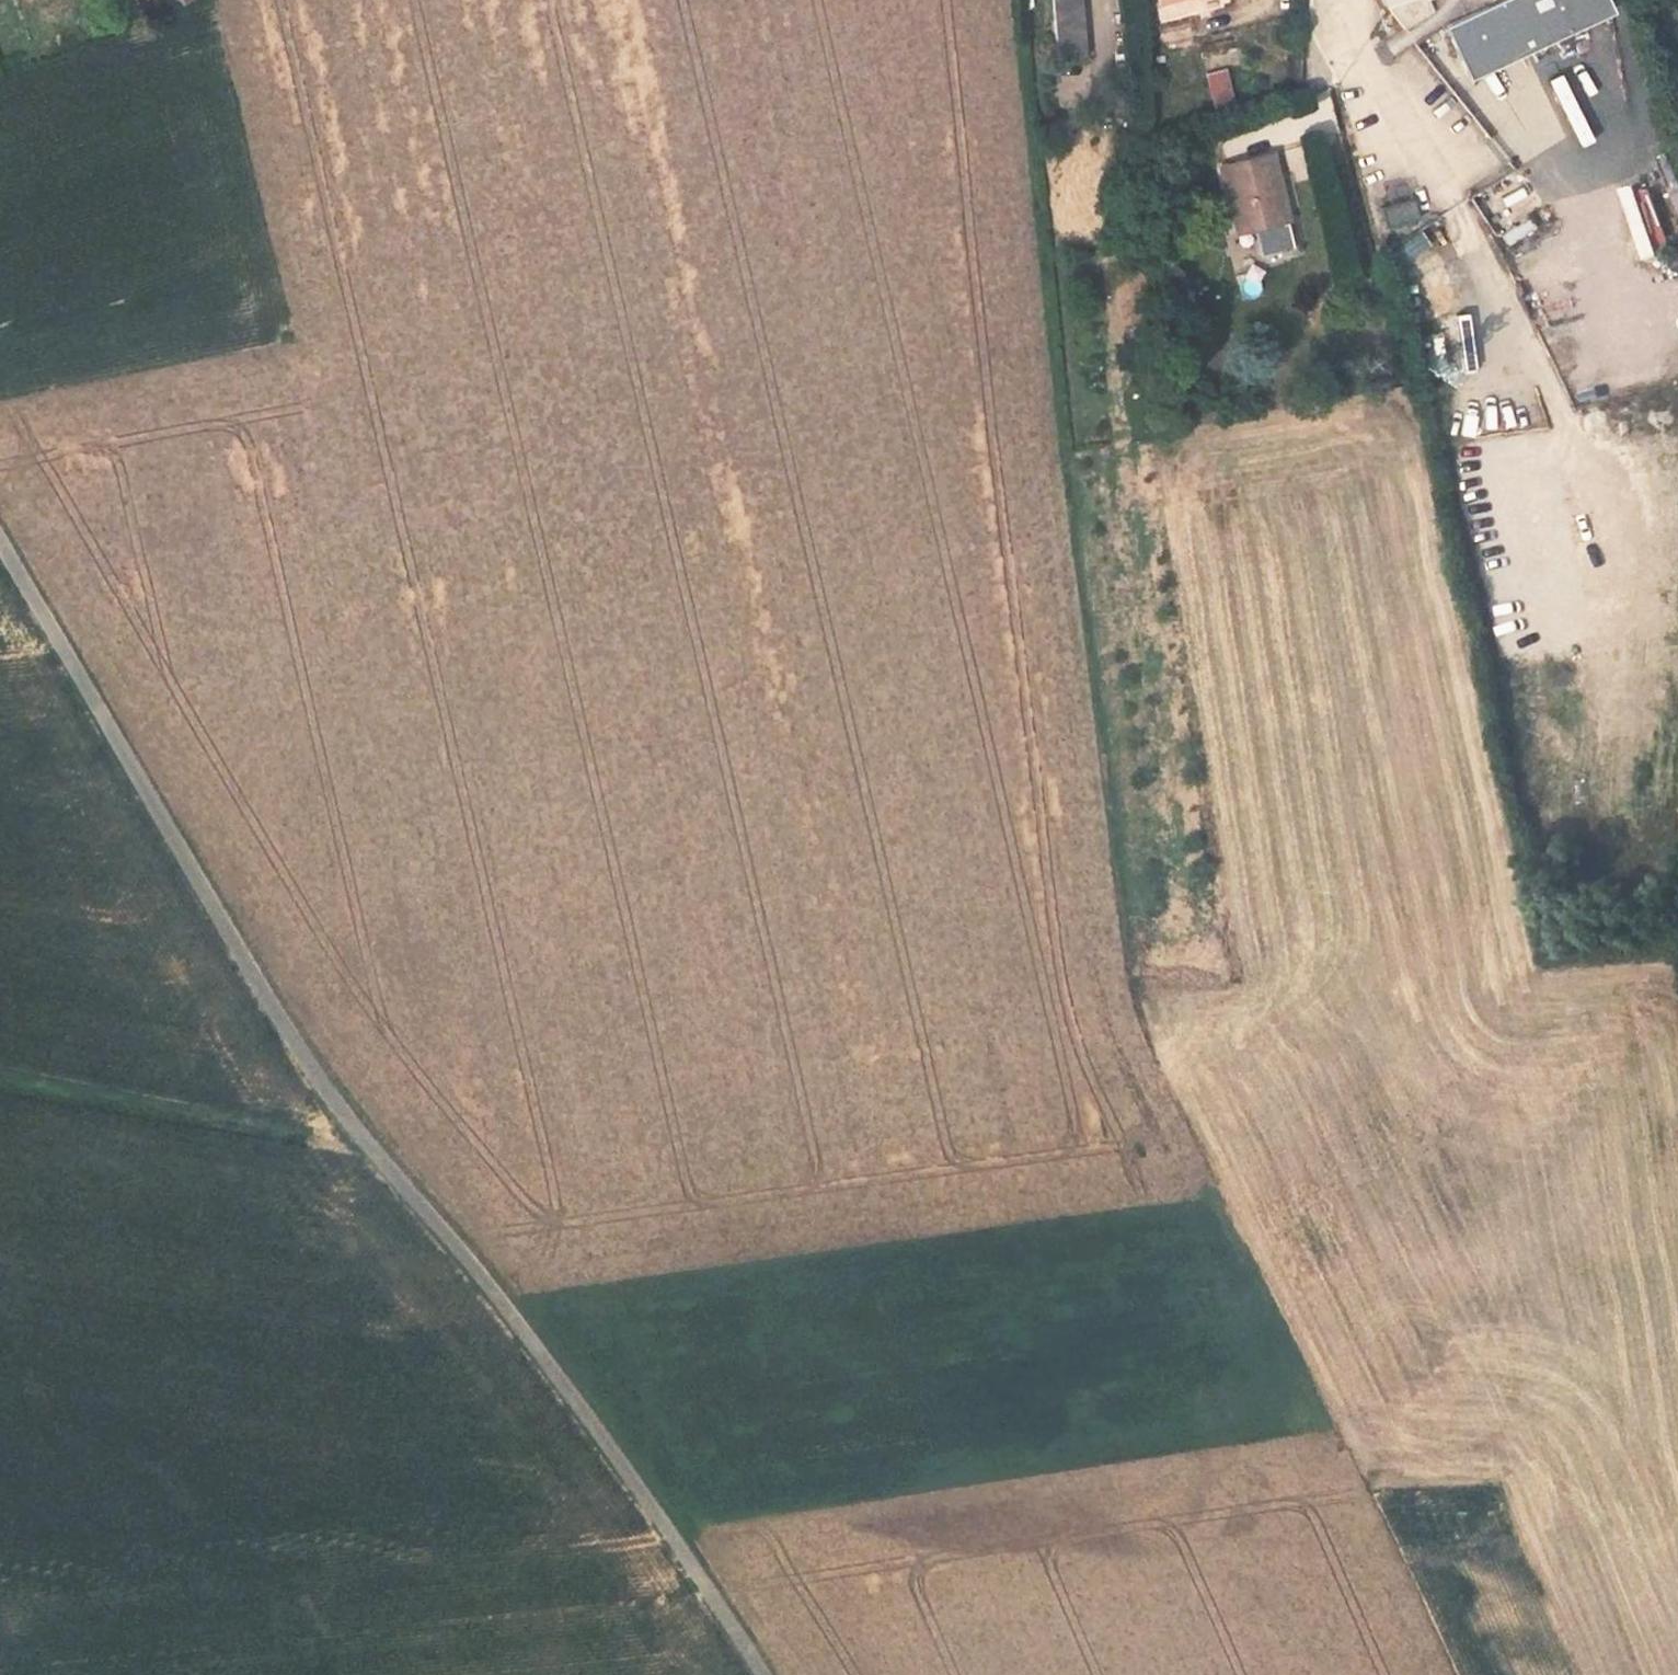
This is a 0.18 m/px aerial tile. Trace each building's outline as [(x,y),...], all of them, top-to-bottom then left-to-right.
[(1057,59),(1087,57),(1082,0),(1052,0),(1057,59)] [(1432,0),(1382,0),(1384,4),(1405,31),(1435,12),(1431,1),(1432,0)] [(1443,27),(1468,80),(1611,13),(1605,0),(1501,0),(1443,27)] [(1163,51),(1191,49),(1190,29),(1162,30),(1163,51)] [(1566,139),(1581,134),(1558,64),(1542,69),(1566,139)] [(1207,106),(1230,102),(1224,68),(1202,71),(1207,106)] [(1272,154),(1220,167),(1236,231),(1289,218),(1272,154)] [(1634,200),(1653,256),(1677,248),(1677,242),(1660,191),(1634,200)] [(1384,205),(1386,224),(1412,221),(1409,202),(1384,205)] [(1478,340),(1493,333),(1464,263),(1449,270),(1478,340)] [(1239,279),(1244,297),(1260,293),(1255,275),(1239,279)]
